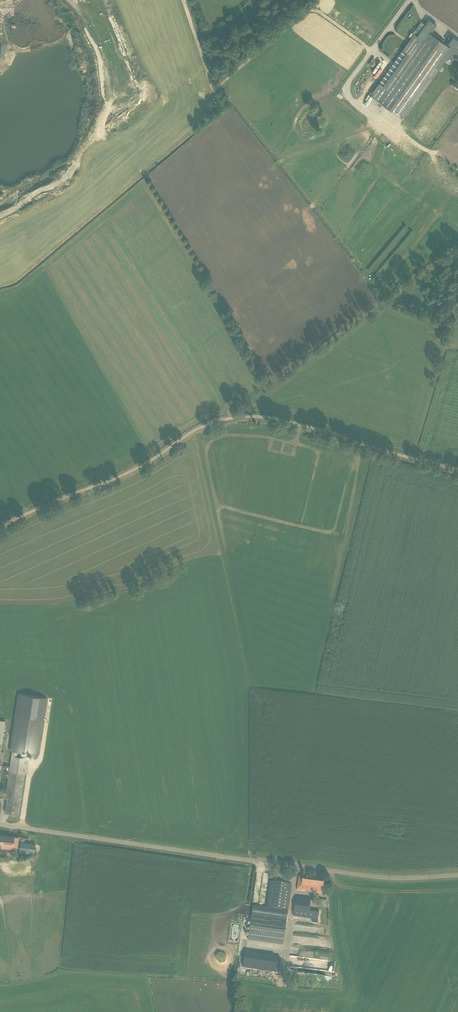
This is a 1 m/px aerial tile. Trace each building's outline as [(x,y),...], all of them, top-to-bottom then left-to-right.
[(430,33),(436,24),(429,19),(425,24),(422,21),(414,33),(415,34),(371,97),(404,120),(439,69),(436,66),(450,47),(430,33)] [(457,61),(457,56),(457,55),(457,53),(457,51),(455,49),(457,45),(457,40),(453,37),(449,43),(451,45),(450,47),(436,66),(439,69),(447,58),(452,61),(454,58),(457,61)] [(382,61),(371,77),(374,78),(384,62),(382,61)] [(439,144),(447,136),(444,133),(436,142),(439,144)] [(47,696),(18,692),(9,749),(38,753),(47,696)] [(18,813),(27,756),(13,754),(4,810),(18,813)] [(18,835),(0,832),(0,842),(1,842),(1,845),(16,848),(18,835)] [(35,842),(21,840),(19,853),(26,854),(31,853),(34,850),(35,842)] [(296,891),(322,894),(324,881),(298,877),(296,891)] [(285,913),(289,882),(269,880),(264,911),(285,913)] [(259,899),(257,899),(258,893),(252,892),(250,907),(262,908),(263,904),(259,903),(259,899)] [(293,915),(312,919),(314,912),(308,911),(310,902),(296,900),(293,915)] [(328,901),(320,900),(317,918),(325,919),(328,901)] [(249,918),(247,943),(285,946),(287,921),(249,918)] [(228,940),(234,940),(236,925),(230,924),(228,940)]
